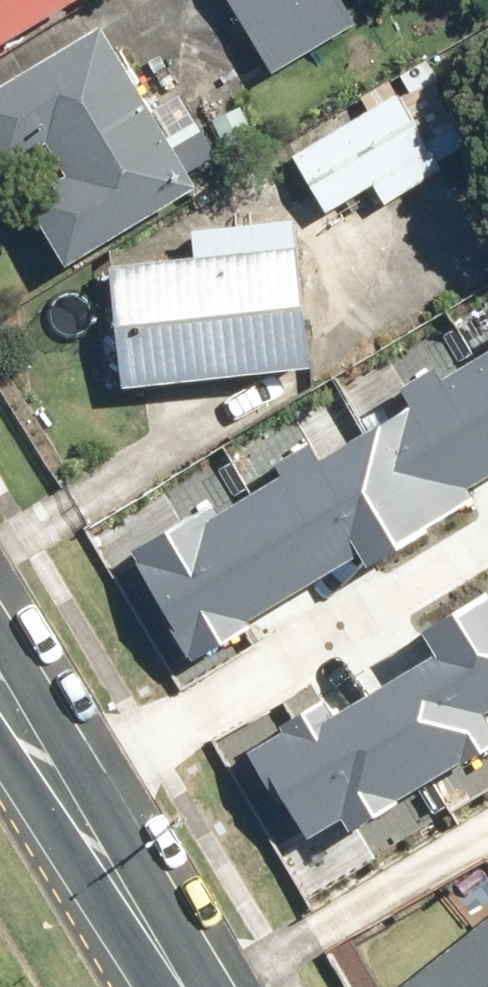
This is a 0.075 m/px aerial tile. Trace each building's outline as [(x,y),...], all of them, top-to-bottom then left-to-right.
[(2,52),(87,0),(0,0),(0,48),(2,52)] [(249,25),(291,0),(235,0),(249,25)] [(0,93),(0,145),(13,167),(58,139),(80,175),(33,204),(73,269),(205,187),(193,167),(224,149),(187,89),(159,106),(109,25),(0,93)] [(379,113),(304,155),(334,209),(383,181),(392,199),(476,151),(428,65),(371,98),(379,113)] [(304,220),(201,230),(204,257),(117,265),(129,389),(318,371),(304,220)] [(487,363),(487,343),(479,348),(487,363)] [(428,523),(484,490),(476,476),(487,469),(487,363),(479,348),(445,367),(440,359),(407,378),(417,396),(370,422),(428,523)] [(256,483),(310,578),(365,546),(371,556),(428,523),(370,422),(324,448),(315,433),(286,450),(293,463),(256,483)] [(136,539),(200,649),(257,616),(254,610),(310,578),(256,483),(219,504),(213,495),(136,539)] [(376,681),(429,770),(487,735),(487,588),(430,622),(441,642),(376,681)] [(287,723),(255,742),(306,829),(347,805),(353,815),(429,770),(376,681),(336,704),(328,691),(283,717),(287,723)] [(402,986),(487,986),(487,922),(402,986)]
